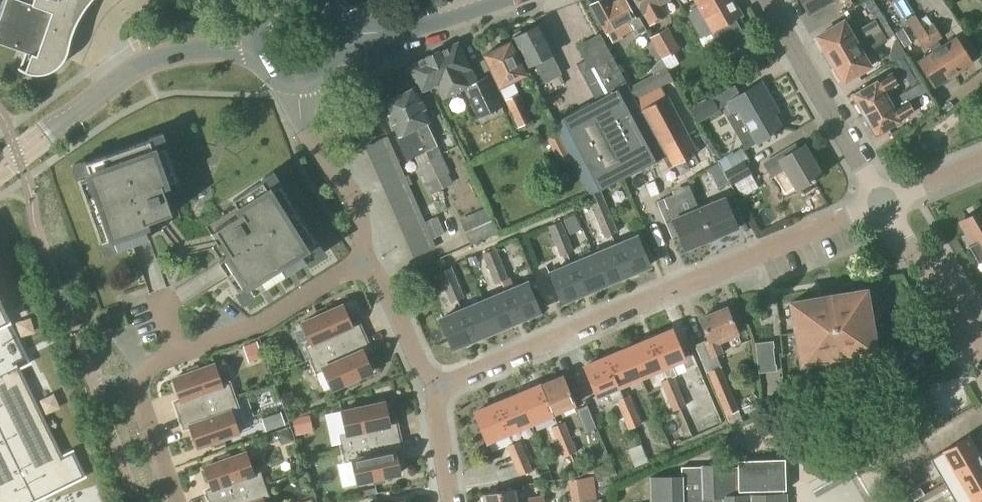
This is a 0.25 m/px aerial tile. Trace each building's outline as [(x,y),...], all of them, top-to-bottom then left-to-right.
[(25,53),(19,68),(18,67),(17,68),(19,70),(22,71),(24,72),(27,73),(30,74),(32,75),(35,75),(38,75),(41,75),(43,74),(46,74),(49,73),(51,71),(53,70),(56,69),(58,67),(60,65),(62,63),(63,61),(65,58),(66,56),(67,53),(68,50),(68,48),(70,39),(73,30),(77,22),(81,14),(87,6),(91,0),(0,0),(0,44),(25,53)] [(607,0),(599,0),(589,6),(605,33),(606,33),(612,43),(631,32),(626,22),(633,18),(623,0),(617,0),(609,4),(607,0)] [(660,4),(667,0),(633,0),(641,14),(642,14),(649,25),(667,16),(660,4)] [(732,2),(731,0),(694,0),(695,2),(683,9),(700,38),(711,32),(720,47),(743,34),(735,19),(740,16),(732,2)] [(808,17),(839,0),(798,0),(808,17)] [(888,25),(872,0),(867,0),(862,3),(873,20),(858,29),(856,26),(848,31),(843,22),(817,36),(830,59),(888,25)] [(554,53),(540,25),(522,34),(519,32),(512,35),(512,38),(511,39),(525,68),(533,64),(543,84),(562,74),(551,55),(554,53)] [(888,25),(830,59),(843,81),(869,67),(863,57),(874,51),(873,48),(886,40),(894,36),(888,25)] [(551,124),(555,131),(571,162),(589,195),(600,190),(662,158),(668,168),(703,150),(673,93),(672,93),(667,83),(635,100),(628,87),(599,34),(576,46),(584,60),(581,73),(596,100),(551,124)] [(952,75),(971,63),(955,37),(936,50),(952,75)] [(506,45),(504,43),(496,47),(496,50),(482,56),(498,88),(499,88),(505,100),(517,128),(532,121),(512,81),(524,76),(508,44),(506,45)] [(438,53),(457,93),(463,90),(477,119),(502,106),(487,76),(477,81),(472,69),(470,70),(457,44),(438,53)] [(933,87),(952,75),(936,50),(916,62),(933,87)] [(445,98),(457,93),(438,53),(408,66),(421,92),(435,86),(441,98),(445,98)] [(628,87),(635,100),(667,83),(672,80),(666,67),(628,87)] [(889,100),(885,92),(898,84),(891,73),(877,80),(878,81),(852,97),(863,116),(889,100)] [(725,104),(730,113),(738,109),(757,143),(781,129),(766,102),(770,100),(760,83),(725,104)] [(414,128),(425,152),(437,146),(426,123),(430,121),(414,88),(411,89),(408,86),(403,89),(403,93),(396,96),(413,129),(414,128)] [(413,129),(396,96),(394,98),(390,95),(384,98),(385,102),(382,103),(397,135),(394,137),(406,161),(425,152),(414,128),(413,129)] [(697,122),(705,118),(719,111),(712,97),(690,108),(697,122)] [(889,100),(863,116),(875,136),(901,121),(901,120),(915,112),(908,100),(894,108),(889,100)] [(175,180),(164,148),(168,147),(163,132),(148,137),(150,140),(86,163),(85,160),(70,165),(76,180),(78,179),(105,253),(148,237),(144,224),(171,214),(161,185),(175,180)] [(369,159),(391,149),(386,138),(364,148),(369,159)] [(798,150),(795,144),(761,163),(771,179),(785,170),(797,190),(800,188),(802,190),(809,186),(808,183),(820,177),(803,147),(798,150)] [(374,170),(395,160),(391,149),(369,159),(374,170)] [(722,171),(747,157),(742,149),(717,163),(722,171)] [(442,189),(453,183),(448,173),(450,173),(441,154),(429,160),(442,189)] [(722,171),(725,177),(729,184),(729,183),(731,185),(752,174),(745,161),(748,159),(747,157),(722,171)] [(379,181),(400,171),(395,160),(374,170),(379,181)] [(430,195),(442,189),(429,160),(416,165),(430,195)] [(722,171),(717,163),(706,169),(717,190),(729,184),(725,177),(722,171)] [(384,192),(405,182),(400,171),(379,181),(384,192)] [(243,301),(320,252),(272,175),(232,200),(241,213),(215,229),(231,254),(218,261),(243,301)] [(389,203),(410,193),(405,182),(384,192),(389,203)] [(600,190),(589,195),(586,196),(595,217),(609,211),(600,190)] [(393,214),(415,204),(410,193),(389,203),(393,214)] [(711,241),(698,210),(683,216),(674,194),(656,202),(671,238),(679,235),(685,251),(711,241)] [(698,210),(711,241),(737,230),(724,199),(698,210)] [(398,224),(420,215),(415,204),(393,214),(398,224)] [(470,245),(497,233),(485,208),(459,220),(470,245)] [(959,223),(972,244),(968,246),(978,263),(981,261),(981,209),(959,223)] [(595,217),(598,224),(604,238),(617,232),(612,218),(609,211),(595,217)] [(425,226),(423,222),(420,215),(398,224),(403,235),(425,226)] [(423,222),(425,226),(430,237),(431,240),(442,235),(434,218),(423,222)] [(548,227),(554,242),(567,236),(561,221),(548,227)] [(408,246),(430,237),(425,226),(403,235),(408,246)] [(573,251),(567,236),(554,242),(559,257),(573,251)] [(434,247),(431,240),(430,237),(408,246),(413,257),(434,247)] [(615,247),(627,275),(650,266),(638,238),(615,247)] [(605,285),(627,275),(615,247),(593,257),(605,285)] [(481,254),(488,270),(502,264),(495,249),(481,254)] [(582,294),(605,285),(593,257),(571,266),(582,294)] [(508,279),(502,264),(488,270),(494,285),(508,279)] [(560,304),(582,294),(571,266),(548,276),(560,304)] [(437,273),(444,288),(457,282),(451,267),(437,273)] [(464,297),(457,282),(444,288),(450,303),(464,297)] [(518,322),(540,312),(528,283),(505,293),(518,322)] [(878,368),(875,352),(864,291),(790,303),(800,365),(821,361),(823,371),(827,371),(828,377),(852,372),(878,368)] [(495,331),(518,322),(505,293),(483,302),(495,331)] [(473,341),(495,331),(483,302),(461,312),(473,341)] [(310,359),(363,336),(357,323),(351,326),(342,305),(302,323),(311,344),(304,347),(310,359)] [(734,331),(725,310),(698,321),(706,340),(694,345),(706,373),(707,373),(730,426),(742,421),(738,410),(720,367),(721,367),(716,357),(723,354),(719,344),(739,336),(737,330),(734,331)] [(450,350),(473,341),(461,312),(438,321),(450,350)] [(83,476),(72,452),(61,458),(57,450),(55,451),(47,438),(50,436),(43,420),(40,421),(33,408),(36,407),(29,391),(26,392),(19,379),(22,377),(17,368),(28,362),(21,348),(18,349),(11,336),(14,334),(7,318),(2,321),(0,317),(0,501),(29,501),(83,476)] [(649,341),(661,369),(684,359),(682,355),(672,331),(649,341)] [(363,336),(310,359),(316,372),(322,369),(331,390),(372,372),(362,351),(369,349),(363,336)] [(628,350),(639,378),(661,369),(649,341),(628,350)] [(758,374),(776,371),(773,341),(755,343),(758,374)] [(628,350),(606,359),(617,387),(639,378),(628,350)] [(617,387),(606,359),(583,368),(588,379),(594,396),(595,396),(606,392),(611,404),(616,402),(622,417),(629,414),(628,412),(635,409),(629,395),(622,398),(617,387)] [(178,416),(233,397),(228,384),(221,386),(214,365),(172,379),(180,401),(174,403),(178,416)] [(552,414),(575,405),(563,376),(540,385),(552,414)] [(672,395),(680,392),(673,376),(667,378),(659,381),(665,395),(671,392),(672,395)] [(530,423),(552,414),(540,385),(518,395),(530,423)] [(672,411),(686,405),(680,392),(672,395),(671,392),(665,395),(672,411)] [(508,433),(530,423),(518,395),(496,404),(508,433)] [(233,397),(178,416),(183,429),(189,427),(197,448),(238,434),(231,412),(237,410),(233,397)] [(754,400),(741,405),(744,413),(757,408),(754,400)] [(342,449),(398,437),(395,423),(389,425),(384,402),(341,412),(346,434),(339,435),(342,449)] [(485,442),(508,433),(496,404),(473,413),(485,442)] [(629,414),(622,417),(628,430),(642,425),(635,409),(628,412),(629,414)] [(265,431),(285,425),(280,412),(261,418),(265,431)] [(313,432),(310,415),(292,419),(295,436),(313,432)] [(550,428),(556,442),(562,439),(563,441),(570,438),(564,422),(550,428)] [(929,458),(943,482),(981,460),(981,459),(968,436),(929,458)] [(398,437),(342,449),(345,462),(352,461),(356,483),(399,474),(395,452),(401,450),(398,437)] [(562,439),(556,442),(562,458),(576,452),(570,438),(563,441),(562,439)] [(512,463),(519,460),(518,457),(525,454),(519,441),(505,446),(510,458),(512,463)] [(924,456),(917,444),(894,457),(906,478),(931,464),(926,455),(924,456)] [(264,485),(260,472),(253,474),(245,453),(204,468),(211,489),(205,491),(209,501),(216,501),(264,485)] [(512,463),(518,476),(532,470),(525,454),(518,457),(519,460),(512,463)] [(899,466),(894,457),(887,461),(892,470),(899,466)] [(785,460),(737,461),(737,468),(733,468),(733,465),(701,466),(701,467),(680,467),(681,477),(649,478),(650,501),(786,501),(786,496),(783,496),(783,492),(786,492),(785,460)] [(981,491),(981,460),(943,482),(954,501),(964,501),(981,491)] [(216,501),(263,501),(262,500),(269,498),(264,485),(216,501)] [(918,488),(908,494),(911,500),(922,494),(918,488)] [(513,489),(482,494),(483,501),(516,501),(513,489)] [(964,501),(981,501),(981,491),(964,501)]
